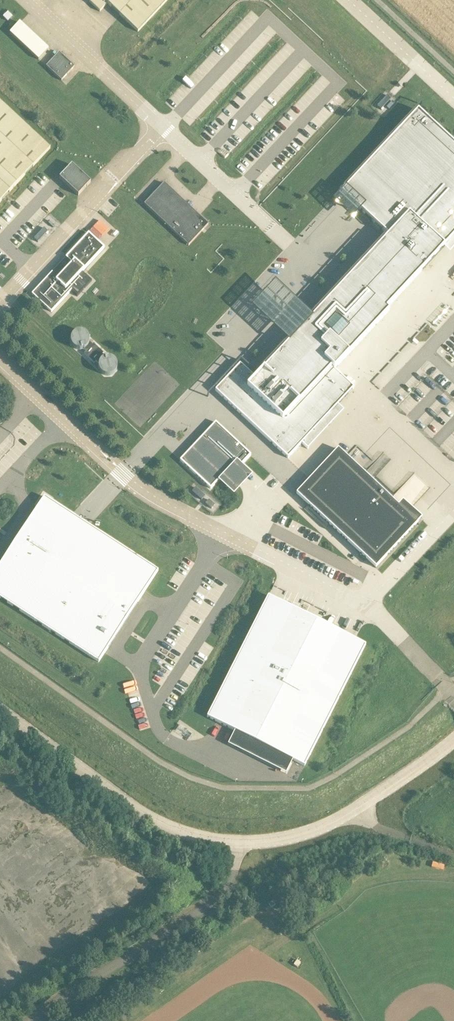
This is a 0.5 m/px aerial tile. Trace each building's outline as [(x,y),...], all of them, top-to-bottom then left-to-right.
[(168,0),(91,0),(89,2),(100,13),(107,5),(137,33),(168,0)] [(49,50),(19,23),(9,34),(38,61),(49,50)] [(61,81),(74,67),(59,53),(46,67),(61,81)] [(387,96),(377,107),(381,110),(391,100),(387,96)] [(0,102),(0,204),(51,149),(0,102)] [(333,370),(388,311),(386,309),(423,269),(453,236),(453,145),(417,110),(340,192),(387,236),(350,276),(351,277),(297,336),(296,335),(255,379),(239,364),(213,391),(287,460),(353,388),(333,370)] [(90,182),(72,166),(60,179),(79,195),(90,182)] [(144,205),(188,246),(208,225),(199,217),(164,184),(161,187),(158,184),(154,189),(157,191),(144,205)] [(41,223),(29,237),(38,245),(51,232),(41,223)] [(41,283),(30,294),(50,312),(69,291),(76,297),(90,281),(80,272),(103,248),(87,233),(47,277),(50,279),(44,286),(41,283)] [(314,319),(274,282),(251,308),(289,344),(314,319)] [(73,348),(74,349),(76,350),(77,350),(79,351),(81,350),(83,350),(86,353),(84,354),(94,364),(96,362),(98,365),(98,366),(98,368),(98,369),(99,371),(100,372),(101,374),(102,375),(104,376),(105,376),(107,377),(109,377),(110,376),(112,376),(113,375),(115,373),(116,372),(116,370),(117,369),(117,367),(117,365),(116,364),(115,362),(114,361),(113,360),(112,359),(111,358),(109,358),(107,358),(105,358),(102,355),(103,354),(93,345),(92,346),(89,343),(89,341),(89,339),(88,338),(87,336),(86,335),(85,334),(84,333),(82,332),(80,332),(79,332),(77,332),(75,333),(74,334),(73,335),(72,337),(71,338),(70,340),(70,342),(71,343),(71,345),(72,346),(73,348)] [(237,470),(250,456),(216,424),(208,431),(200,441),(180,461),(211,489),(233,465),(237,469),(236,469),(237,470)] [(398,507),(338,450),(297,494),(376,568),(421,519),(403,502),(398,507)] [(195,488),(192,492),(201,501),(205,497),(195,488)] [(45,498),(38,508),(0,565),(0,599),(98,665),(129,618),(138,625),(146,613),(136,606),(145,592),(158,572),(89,527),(45,498)] [(215,506),(209,501),(206,504),(212,510),(215,506)] [(305,616),(289,608),(268,597),(207,718),(304,767),(365,646),(318,622),(323,612),(310,606),(305,616)]
